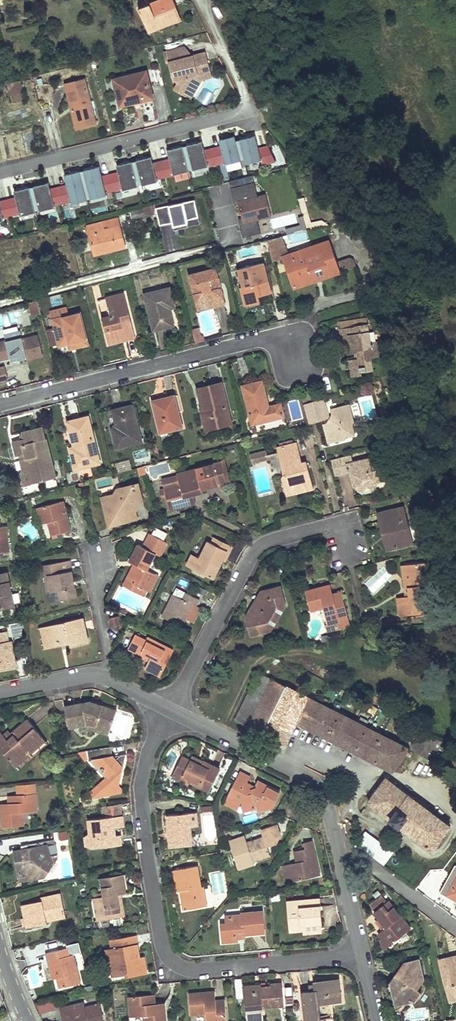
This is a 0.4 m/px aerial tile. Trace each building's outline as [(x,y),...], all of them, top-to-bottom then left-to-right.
[(139,8),(148,31),(159,27),(157,22),(179,14),(173,0),(160,0),(139,8)] [(179,14),(157,22),(159,27),(181,18),(179,14)] [(185,47),(164,52),(167,63),(169,62),(173,80),(178,83),(174,90),(185,96),(198,74),(211,71),(206,52),(187,57),(185,47)] [(146,71),(113,79),(120,106),(132,103),(131,101),(141,99),(141,101),(153,98),(146,71)] [(211,71),(198,74),(185,96),(191,99),(202,79),(212,77),(211,71)] [(20,80),(7,83),(11,101),(25,98),(20,80)] [(55,86),(65,124),(84,119),(74,81),(55,86)] [(84,119),(65,124),(67,131),(86,126),(84,119)] [(213,149),(217,164),(226,162),(226,165),(241,161),(235,136),(220,140),(222,147),(213,149)] [(259,149),(256,136),(240,140),(246,164),(261,161),(262,165),(275,161),(269,147),(259,149)] [(193,170),(217,164),(213,149),(205,151),(202,142),(187,145),(193,170)] [(162,162),(165,177),(174,175),(175,177),(190,174),(184,149),(168,153),(170,159),(162,162)] [(157,179),(165,177),(162,162),(153,164),(152,157),(136,161),(142,186),(158,181),(157,179)] [(110,175),(114,190),(123,188),(123,191),(138,187),(131,158),(116,162),(119,172),(110,175)] [(106,192),(114,190),(110,175),(102,177),(99,166),(84,170),(91,199),(107,195),(106,192)] [(59,187),(63,203),(71,200),(72,203),(87,199),(81,175),(66,178),(67,185),(59,187)] [(235,205),(239,204),(241,210),(243,218),(244,222),(239,224),(243,238),(262,233),(258,219),(266,217),(260,196),(258,197),(254,182),(230,188),(235,205)] [(34,186),(40,211),(55,207),(54,205),(63,203),(59,187),(50,189),(49,183),(34,186)] [(7,200),(11,215),(20,213),(21,216),(35,212),(29,187),(14,191),(16,198),(7,200)] [(260,196),(266,217),(271,216),(266,195),(260,196)] [(195,199),(156,208),(160,226),(173,223),(174,230),(200,224),(195,199)] [(11,215),(7,200),(0,202),(0,221),(4,220),(3,218),(11,215)] [(153,205),(131,211),(133,219),(155,213),(153,205)] [(273,216),(274,227),(297,225),(296,214),(273,216)] [(87,226),(95,254),(120,248),(113,219),(87,226)] [(268,239),(280,236),(279,232),(262,237),(262,241),(268,239)] [(280,236),(268,239),(271,252),(273,261),(282,256),(288,254),(282,236),(280,236)] [(268,239),(260,242),(263,254),(271,252),(268,239)] [(329,240),(288,254),(282,256),(293,288),(314,281),(309,267),(325,261),(330,276),(354,267),(354,268),(357,267),(354,260),(350,258),(337,262),(329,240)] [(325,261),(309,267),(314,281),(330,276),(325,261)] [(260,302),(259,296),(271,293),(263,262),(239,269),(243,286),(241,287),(246,306),(260,302)] [(215,267),(188,274),(194,293),(199,292),(201,301),(211,299),(213,305),(224,302),(220,286),(217,287),(216,284),(219,283),(215,267)] [(145,294),(154,330),(173,325),(169,308),(174,307),(169,288),(145,294)] [(199,292),(194,293),(198,309),(213,305),(211,299),(201,301),(199,292)] [(126,339),(135,337),(124,293),(106,298),(110,316),(102,318),(107,339),(124,335),(126,339)] [(41,313),(38,299),(29,301),(33,315),(41,313)] [(60,346),(75,342),(77,347),(88,344),(80,313),(68,316),(66,308),(51,312),(55,327),(45,329),(50,346),(59,344),(60,346)] [(15,324),(13,312),(0,315),(0,327),(15,324)] [(356,350),(358,358),(349,360),(352,376),(362,375),(361,372),(373,370),(372,357),(381,355),(379,343),(372,344),(368,323),(355,326),(355,327),(340,329),(342,336),(348,335),(351,351),(356,350)] [(0,342),(0,359),(11,357),(18,355),(19,360),(26,358),(25,356),(27,356),(28,359),(42,355),(40,348),(42,348),(40,342),(39,342),(37,335),(23,339),(22,332),(6,336),(7,340),(0,342)] [(200,333),(193,334),(195,343),(204,341),(202,334),(200,333)] [(124,335),(107,339),(109,344),(126,339),(124,335)] [(342,336),(337,337),(339,353),(351,351),(348,335),(342,336)] [(9,379),(6,366),(0,367),(0,381),(9,379)] [(252,423),(284,416),(281,403),(269,406),(262,381),(243,386),(252,423)] [(204,412),(202,413),(206,430),(225,425),(221,408),(227,407),(221,382),(198,389),(204,412)] [(160,433),(183,427),(175,394),(164,397),(165,401),(153,404),(160,433)] [(322,398),(303,404),(309,424),(329,419),(322,398)] [(117,447),(142,441),(133,405),(113,410),(117,427),(113,428),(117,447)] [(330,422),(324,424),(329,443),(345,439),(355,423),(350,405),(331,410),(333,418),(330,422)] [(227,407),(221,408),(225,425),(232,423),(227,407)] [(76,468),(100,462),(88,416),(68,421),(75,447),(71,448),(76,468)] [(23,438),(13,441),(17,456),(20,455),(23,454),(24,458),(21,459),(23,469),(28,467),(32,483),(55,477),(43,428),(22,433),(23,438)] [(290,473),(283,474),(282,477),(284,488),(292,486),(293,493),(314,488),(307,461),(302,463),(297,464),(296,460),(290,461),(288,454),(299,451),(297,443),(293,444),(292,440),(286,441),(287,445),(277,448),(282,468),(288,467),(290,473)] [(266,450),(250,454),(252,462),(268,458),(266,450)] [(299,451),(288,454),(290,461),(296,460),(297,464),(302,463),(299,451)] [(354,461),(352,454),(331,459),(334,473),(349,469),(351,474),(356,478),(353,484),(364,491),(367,485),(374,488),(379,480),(385,478),(379,455),(354,461)] [(221,462),(226,483),(231,482),(225,461),(221,462)] [(170,473),(168,462),(147,468),(150,478),(170,473)] [(221,462),(177,473),(180,485),(164,490),(169,509),(191,504),(189,495),(194,494),(202,492),(202,489),(226,483),(221,462)] [(28,467),(23,469),(21,479),(23,486),(32,483),(28,467)] [(119,493),(101,497),(106,514),(112,512),(118,516),(120,523),(137,518),(133,501),(142,498),(138,483),(118,488),(119,493)] [(292,486),(284,488),(286,495),(293,493),(292,486)] [(70,530),(63,501),(37,508),(41,524),(49,522),(52,535),(64,532),(70,530)] [(407,522),(403,506),(378,513),(383,533),(387,532),(391,548),(413,543),(407,522)] [(112,512),(106,514),(109,526),(120,523),(118,516),(112,512)] [(9,552),(7,530),(0,531),(0,553),(9,552)] [(163,539),(148,531),(141,545),(136,542),(128,561),(132,563),(135,564),(133,567),(131,566),(124,578),(141,587),(139,592),(143,594),(145,589),(149,590),(157,575),(146,569),(143,568),(145,564),(148,566),(154,552),(159,555),(164,544),(163,539)] [(217,538),(214,544),(229,551),(232,546),(217,538)] [(197,556),(191,567),(213,578),(222,560),(225,561),(229,551),(214,544),(208,541),(200,558),(197,556)] [(192,554),(187,565),(191,567),(197,556),(192,554)] [(70,560),(43,565),(45,575),(48,575),(51,591),(58,590),(60,601),(76,598),(72,574),(70,560)] [(409,588),(410,596),(406,597),(398,598),(400,615),(427,611),(425,600),(431,600),(426,562),(407,565),(409,577),(404,578),(405,588),(409,588)] [(0,576),(0,607),(12,605),(6,575),(0,576)] [(122,584),(139,592),(141,587),(124,578),(122,584)] [(330,585),(305,591),(310,611),(323,607),(328,624),(349,619),(343,596),(334,599),(333,594),(330,585)] [(254,614),(246,616),(251,635),(270,631),(267,622),(269,619),(276,617),(274,610),(276,607),(285,605),(280,586),(261,591),(263,599),(261,601),(253,604),(255,612),(254,614)] [(192,604),(196,606),(199,599),(186,592),(183,599),(173,594),(162,617),(181,626),(189,611),(192,604)] [(109,618),(111,627),(121,625),(118,616),(109,618)] [(48,636),(43,637),(46,648),(70,643),(71,646),(88,642),(82,617),(45,625),(48,636)] [(330,630),(350,625),(349,619),(328,624),(330,630)] [(0,631),(0,668),(14,666),(9,640),(6,640),(4,630),(0,631)] [(146,640),(135,635),(128,648),(150,659),(145,668),(147,669),(158,674),(160,676),(173,650),(147,637),(146,640)] [(296,722),(393,771),(409,749),(407,747),(259,672),(235,720),(285,745),(296,722)] [(105,728),(112,709),(90,701),(65,706),(68,725),(76,723),(76,726),(86,724),(90,723),(105,728)] [(90,723),(86,724),(87,728),(108,735),(117,710),(112,709),(105,728),(90,723)] [(13,762),(26,750),(29,753),(45,740),(27,719),(10,733),(5,737),(3,734),(0,730),(0,748),(13,762)] [(89,760),(94,759),(108,776),(105,779),(90,792),(91,798),(107,796),(120,786),(123,769),(120,766),(124,763),(126,754),(120,755),(114,760),(111,756),(111,746),(88,750),(89,757),(89,760)] [(26,750),(13,762),(17,767),(30,755),(29,753),(26,750)] [(89,757),(88,750),(79,752),(86,760),(89,757)] [(189,781),(209,791),(219,769),(204,761),(201,765),(191,760),(183,756),(175,772),(190,779),(189,781)] [(204,761),(193,756),(191,760),(201,765),(204,761)] [(94,759),(89,760),(105,779),(108,776),(94,759)] [(190,779),(175,772),(173,777),(188,785),(189,781),(190,779)] [(272,807),(280,791),(259,781),(256,785),(257,787),(252,789),(252,787),(251,785),(249,784),(246,782),(249,776),(241,772),(228,797),(241,803),(242,807),(248,810),(257,807),(259,811),(272,807)] [(386,778),(368,802),(432,850),(450,826),(386,778)] [(34,783),(17,785),(18,795),(8,796),(9,803),(9,806),(0,807),(2,827),(24,825),(23,812),(37,811),(34,783)] [(241,803),(228,797),(225,803),(238,809),(241,803)] [(114,827),(124,826),(122,815),(121,815),(120,806),(105,807),(105,810),(106,817),(88,819),(90,833),(91,848),(121,844),(120,834),(115,835),(114,827)] [(168,826),(170,846),(193,844),(191,826),(199,825),(197,811),(167,815),(168,826)] [(253,861),(252,857),(269,852),(267,846),(278,842),(281,835),(278,825),(262,829),(264,837),(247,842),(245,836),(230,841),(238,869),(254,864),(253,861)] [(232,835),(231,830),(218,835),(220,839),(232,835)] [(356,844),(384,865),(393,852),(366,832),(359,841),(356,839),(354,843),(356,844)] [(21,850),(14,851),(16,867),(26,874),(27,880),(38,879),(40,873),(45,875),(57,858),(56,854),(57,854),(55,843),(55,844),(54,839),(43,841),(43,846),(42,845),(39,851),(36,850),(32,854),(30,850),(29,844),(20,846),(21,850)] [(292,881),(320,875),(312,840),(304,842),(305,848),(294,851),(297,862),(288,864),(292,881)] [(269,852),(252,857),(253,861),(270,856),(269,852)] [(288,864),(282,865),(286,883),(292,881),(288,864)] [(203,886),(201,887),(197,866),(174,870),(178,891),(181,891),(186,890),(189,909),(206,906),(203,886)] [(215,895),(226,892),(221,871),(210,873),(215,895)] [(120,894),(125,893),(122,874),(101,878),(104,893),(104,896),(95,898),(94,898),(98,920),(109,919),(108,913),(120,911),(117,895),(120,894)] [(447,894),(455,899),(455,879),(447,894)] [(186,890),(181,891),(184,910),(189,909),(186,890)] [(65,911),(61,893),(41,898),(41,900),(22,904),(26,921),(27,927),(47,923),(47,920),(46,916),(65,911)] [(120,894),(117,895),(120,911),(108,913),(109,919),(124,916),(120,894)] [(385,900),(380,895),(370,903),(375,909),(376,910),(374,912),(380,919),(386,927),(383,929),(378,933),(382,938),(380,940),(383,950),(411,928),(388,900),(386,902),(385,900)] [(319,899),(288,902),(290,931),(303,930),(302,924),(314,923),(321,922),(319,899)] [(65,911),(46,916),(47,920),(65,917),(65,911)] [(226,923),(221,923),(223,941),(237,940),(237,938),(236,930),(243,929),(243,933),(264,931),(261,911),(242,913),(242,914),(226,916),(226,923)] [(383,929),(386,927),(380,919),(376,921),(383,929)] [(127,974),(127,977),(147,973),(144,956),(139,957),(135,935),(111,940),(112,948),(114,959),(110,960),(113,976),(127,974)] [(73,955),(69,955),(67,948),(47,952),(49,961),(53,960),(57,978),(60,988),(80,983),(73,955)] [(112,948),(106,950),(108,960),(110,960),(114,959),(112,948)] [(440,959),(447,985),(451,984),(453,993),(455,993),(455,967),(454,967),(451,957),(440,959)] [(53,960),(49,961),(53,978),(57,978),(53,960)] [(421,967),(412,961),(404,963),(400,969),(403,971),(400,976),(397,974),(390,983),(398,987),(393,997),(395,1005),(402,1004),(408,996),(414,1001),(421,991),(417,988),(423,978),(421,967)] [(320,1019),(318,1003),(340,1001),(338,979),(315,982),(315,986),(316,991),(310,991),(302,992),(305,1020),(320,1019)] [(282,988),(281,983),(271,984),(272,986),(260,987),(255,988),(255,985),(244,986),(246,1011),(247,1020),(263,1019),(262,1010),(257,1010),(257,1008),(262,1007),(283,1005),(284,1017),(294,1016),(292,987),(282,988)] [(455,1000),(455,993),(453,993),(451,984),(447,985),(451,1001),(455,1000)] [(225,999),(215,1000),(211,1001),(211,992),(189,994),(191,1014),(206,1012),(206,1020),(227,1020),(225,999)] [(164,1007),(155,1008),(155,1004),(154,994),(129,996),(131,1017),(144,1016),(144,1020),(166,1020),(164,1007)] [(38,1005),(40,1013),(56,1009),(54,1001),(38,1005)] [(100,1004),(85,1007),(84,1002),(61,1008),(64,1020),(104,1020),(100,1004)]
